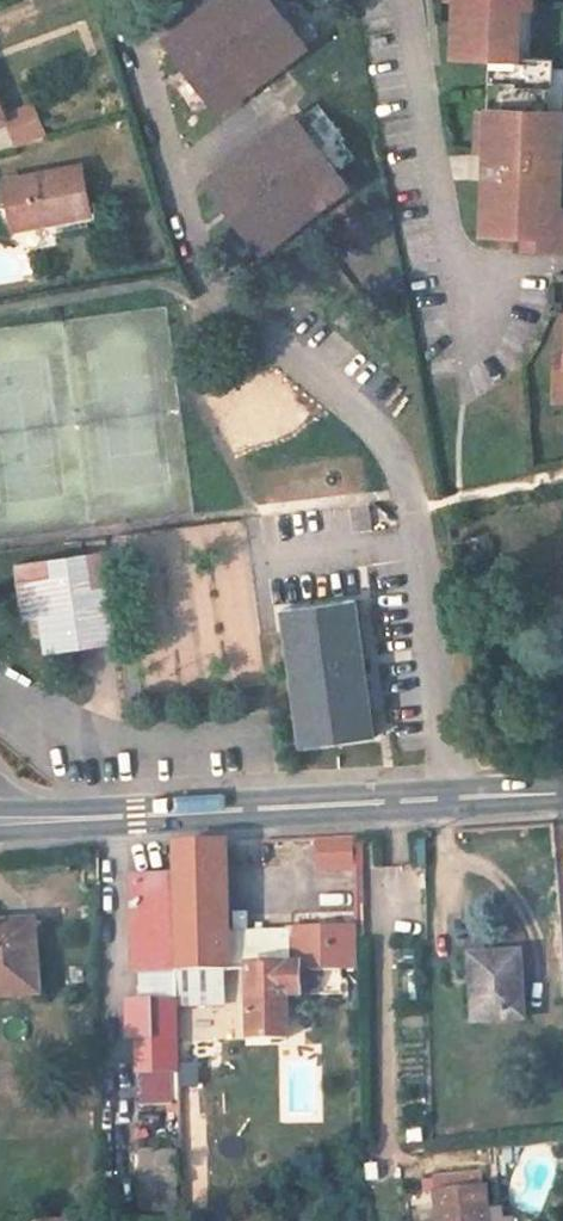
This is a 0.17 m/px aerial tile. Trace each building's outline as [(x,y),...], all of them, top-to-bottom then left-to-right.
[(326,30),(302,0),(212,0),(184,22),(243,96),(326,30)] [(449,0),(435,0),(435,11),(448,12),(449,0)] [(448,12),(446,65),(481,65),(479,122),(477,168),(475,247),(551,250),(553,198),(554,159),(556,123),(544,121),(546,70),(523,69),(510,69),(511,16),(525,16),(525,0),(449,0),(448,12)] [(523,69),(525,16),(511,16),(510,69),(523,69)] [(0,104),(0,128),(9,124),(0,104)] [(477,168),(479,122),(468,122),(466,168),(477,168)] [(267,265),(352,201),(295,131),(211,196),(267,265)] [(554,159),(553,198),(562,199),(562,159),(554,159)] [(93,219),(85,171),(14,184),(20,230),(93,219)] [(114,626),(110,587),(94,587),(91,555),(54,558),(54,575),(19,577),(22,617),(43,617),(44,653),(80,650),(79,630),(114,626)] [(364,597),(287,609),(308,745),(385,733),(377,679),(373,679),(371,665),(369,651),(372,651),(364,597)] [(115,647),(114,626),(79,630),(80,650),(115,647)] [(348,865),(347,839),(316,841),(318,867),(348,865)] [(228,927),(223,840),(166,843),(167,874),(171,969),(230,966),(228,927)] [(171,969),(167,874),(125,876),(129,973),(135,973),(171,972),(171,969)] [(319,876),(318,907),(349,908),(349,877),(319,876)] [(24,903),(0,905),(0,976),(26,974),(24,903)] [(357,961),(355,921),(287,924),(287,962),(244,965),(248,1030),(286,1029),(284,987),(322,985),(322,963),(357,961)] [(287,962),(287,924),(228,927),(230,966),(244,965),(287,962)] [(517,1015),(514,950),(473,953),(476,1018),(517,1015)] [(136,1002),(172,1001),(171,972),(135,973),(136,1002)] [(173,1032),(172,1001),(136,1002),(123,1003),(124,1040),(132,1040),(133,1074),(175,1073),(173,1032)] [(137,1208),(180,1208),(180,1149),(137,1149),(137,1208)] [(492,1182),(442,1188),(445,1220),(519,1220),(519,1216),(495,1217),(492,1182)]
